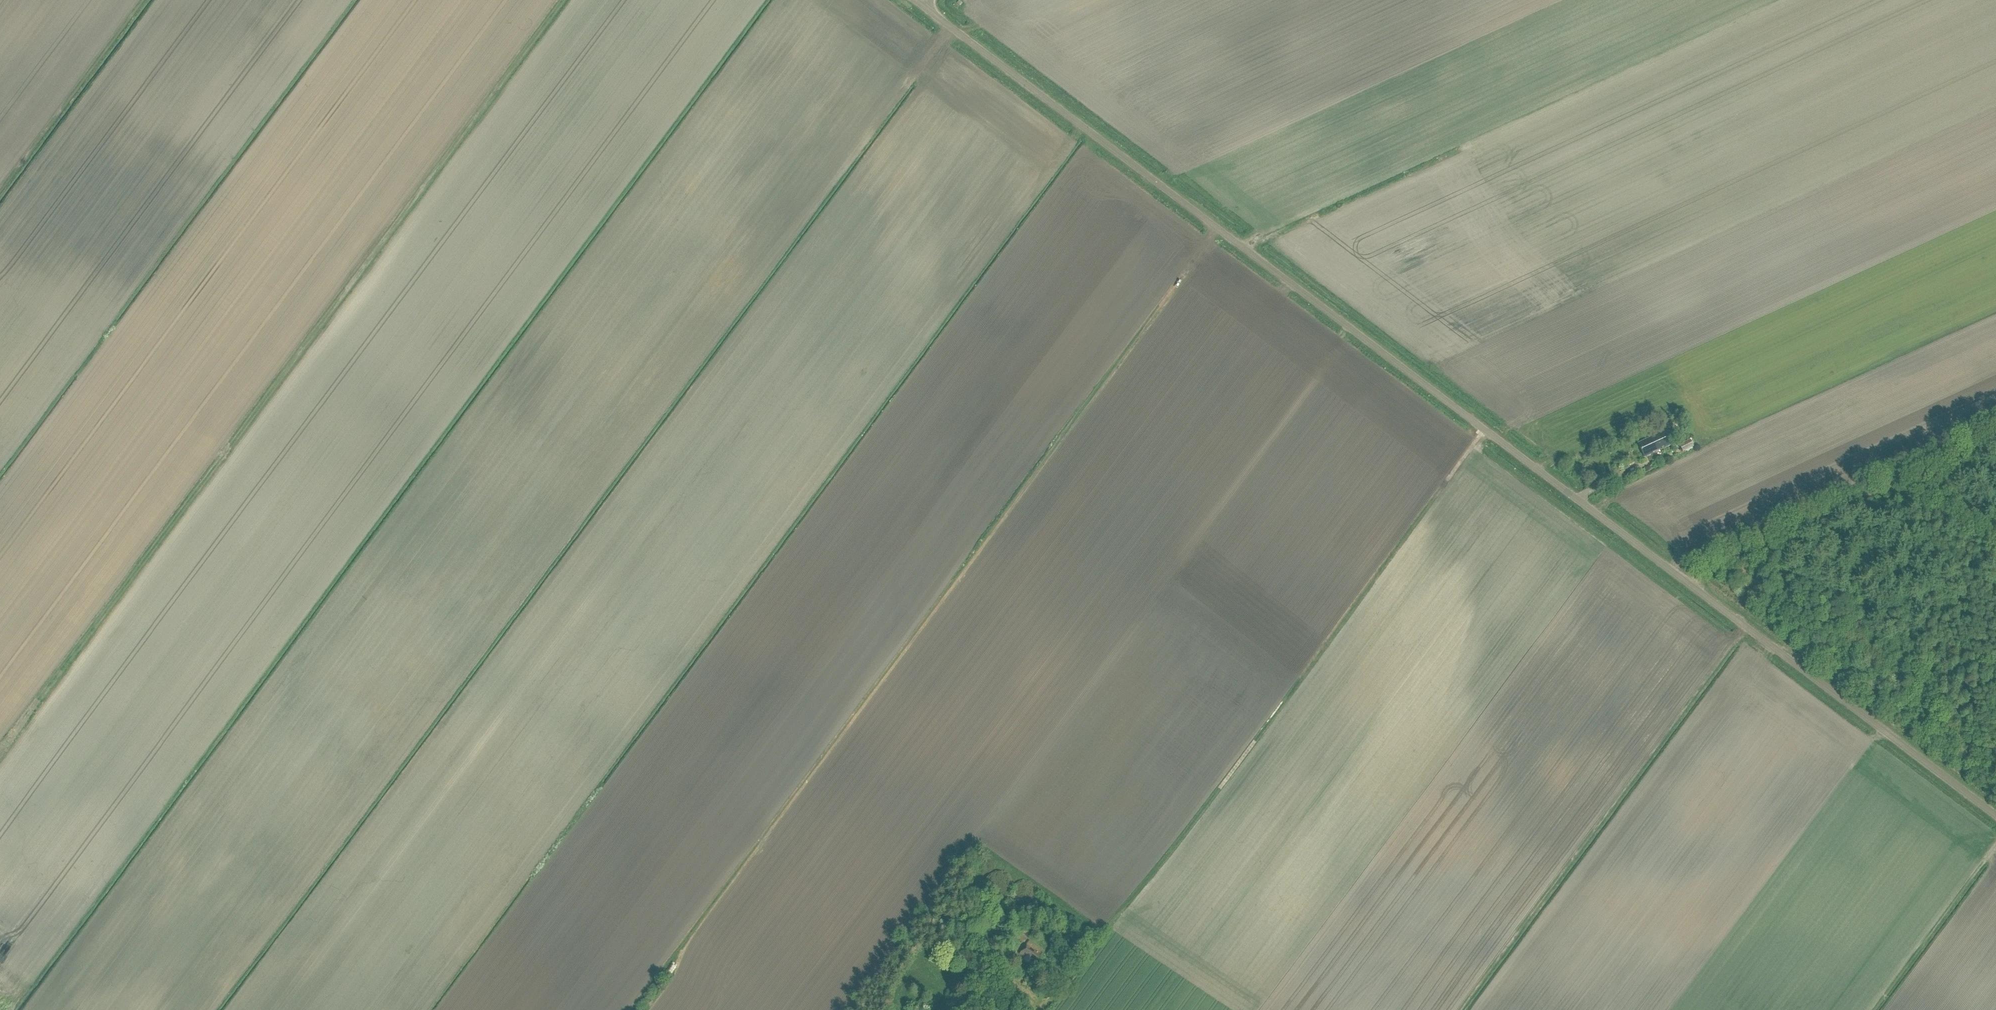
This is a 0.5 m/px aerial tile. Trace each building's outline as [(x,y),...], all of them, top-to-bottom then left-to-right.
[(1661,448),(1670,445),(1665,432),(1638,443),(1644,458),(1649,455),(1650,457),(1659,453),(1658,452),(1662,451),(1661,448)] [(1688,441),(1677,447),(1681,454),(1692,448),(1688,441)] [(1020,953),(1026,957),(1027,954),(1036,961),(1044,950),(1029,940),(1020,953)]
